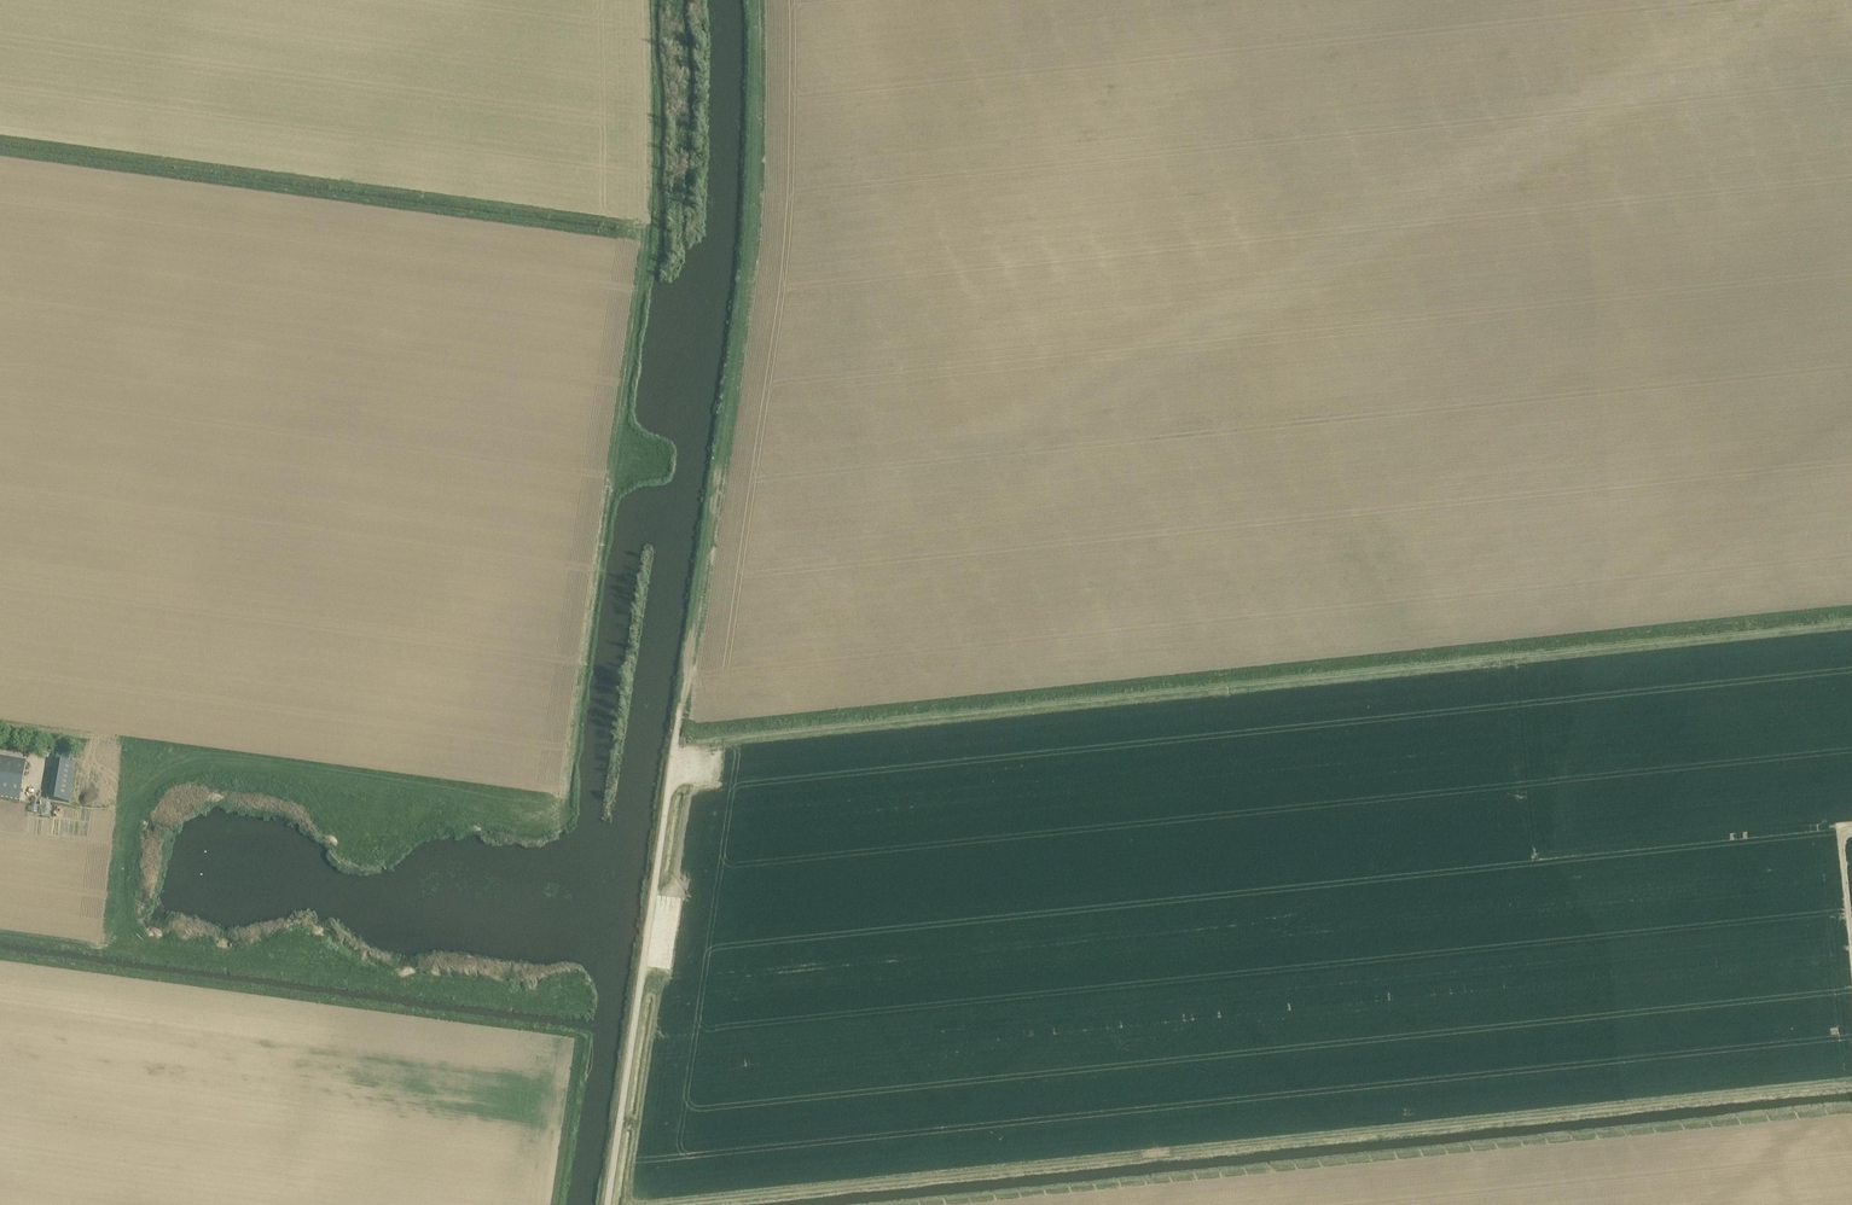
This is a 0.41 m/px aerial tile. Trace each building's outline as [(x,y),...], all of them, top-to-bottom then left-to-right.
[(18,800),(24,761),(0,757),(0,796),(18,800)] [(50,793),(49,799),(69,802),(75,764),(55,761),(50,793)]
